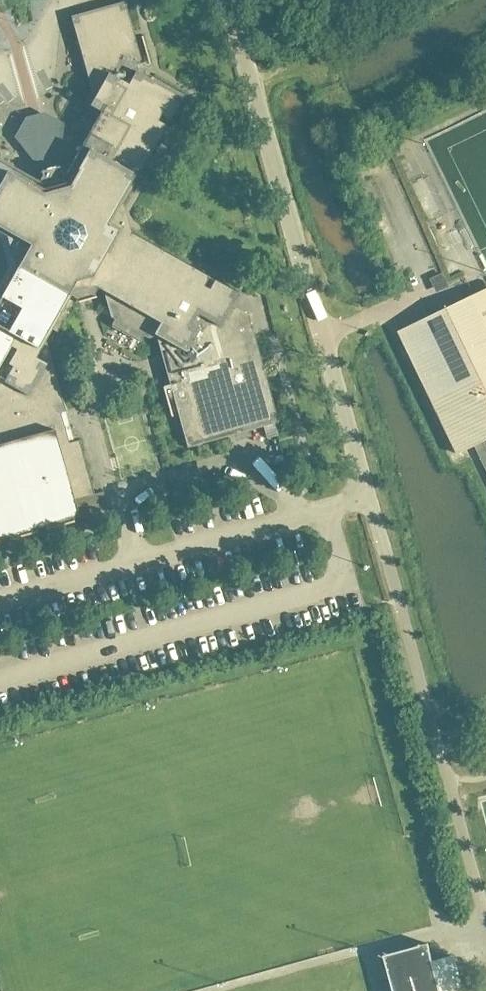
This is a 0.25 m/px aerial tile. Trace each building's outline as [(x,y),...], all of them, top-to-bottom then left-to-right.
[(90,105),(101,111),(64,175),(65,178),(61,179),(59,176),(57,175),(54,174),(51,175),(49,176),(47,178),(47,183),(42,185),(41,182),(0,159),(0,233),(5,236),(12,265),(0,288),(0,538),(8,535),(8,537),(9,539),(36,531),(36,530),(35,528),(45,525),(45,527),(46,529),(73,521),(73,519),(72,518),(78,516),(73,499),(94,493),(79,439),(69,442),(63,422),(67,421),(64,411),(66,411),(45,339),(52,328),(57,331),(68,311),(63,307),(71,293),(76,292),(77,295),(92,291),(91,287),(96,286),(103,290),(110,316),(148,338),(156,335),(187,447),(240,432),(239,429),(248,427),(249,430),(262,426),(274,423),(278,422),(248,314),(232,305),(239,293),(128,231),(128,232),(122,228),(117,211),(121,204),(121,205),(144,163),(147,158),(183,94),(145,72),(125,1),(71,15),(94,97),(90,105)] [(437,292),(450,285),(448,283),(443,272),(442,272),(430,278),(437,292)] [(398,332),(457,453),(475,444),(485,468),(485,289),(398,332)] [(274,423),(262,426),(266,439),(278,435),(274,423)] [(432,959),(428,942),(384,955),(384,957),(387,956),(396,990),(441,990),(438,982),(432,959)]
